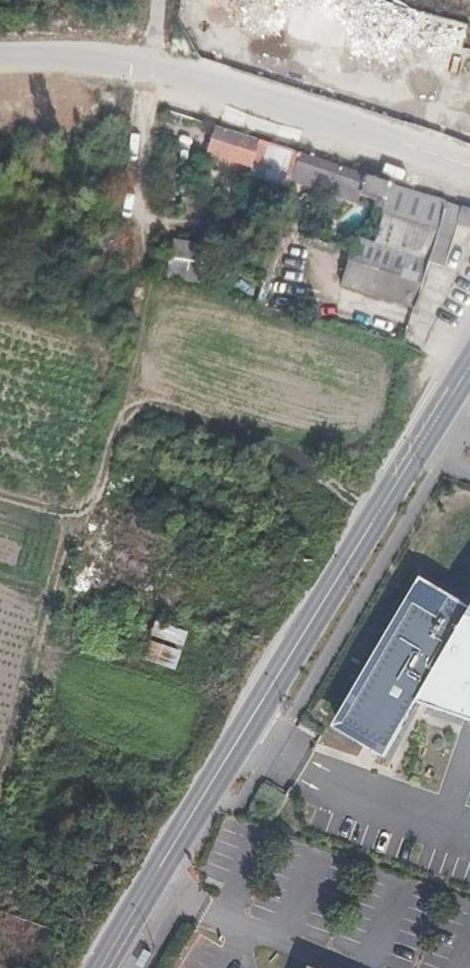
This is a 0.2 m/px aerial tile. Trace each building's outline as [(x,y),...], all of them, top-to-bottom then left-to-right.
[(167,119),(213,135),(209,146),(253,161),(255,156),(296,168),(301,153),(168,110),(167,119)] [(457,228),(459,223),(469,227),(469,208),(311,156),(306,170),(392,199),(377,243),(430,260),(444,265),(457,228)] [(414,309),(418,297),(430,260),(377,243),(359,236),(342,284),(414,309)] [(413,714),(467,621),(417,593),(330,743),(380,771),(413,714)] [(467,621),(413,714),(469,733),(469,616),(467,621)] [(155,621),(150,633),(180,644),(184,632),(155,621)] [(145,641),(141,660),(174,666),(178,648),(145,641)]
